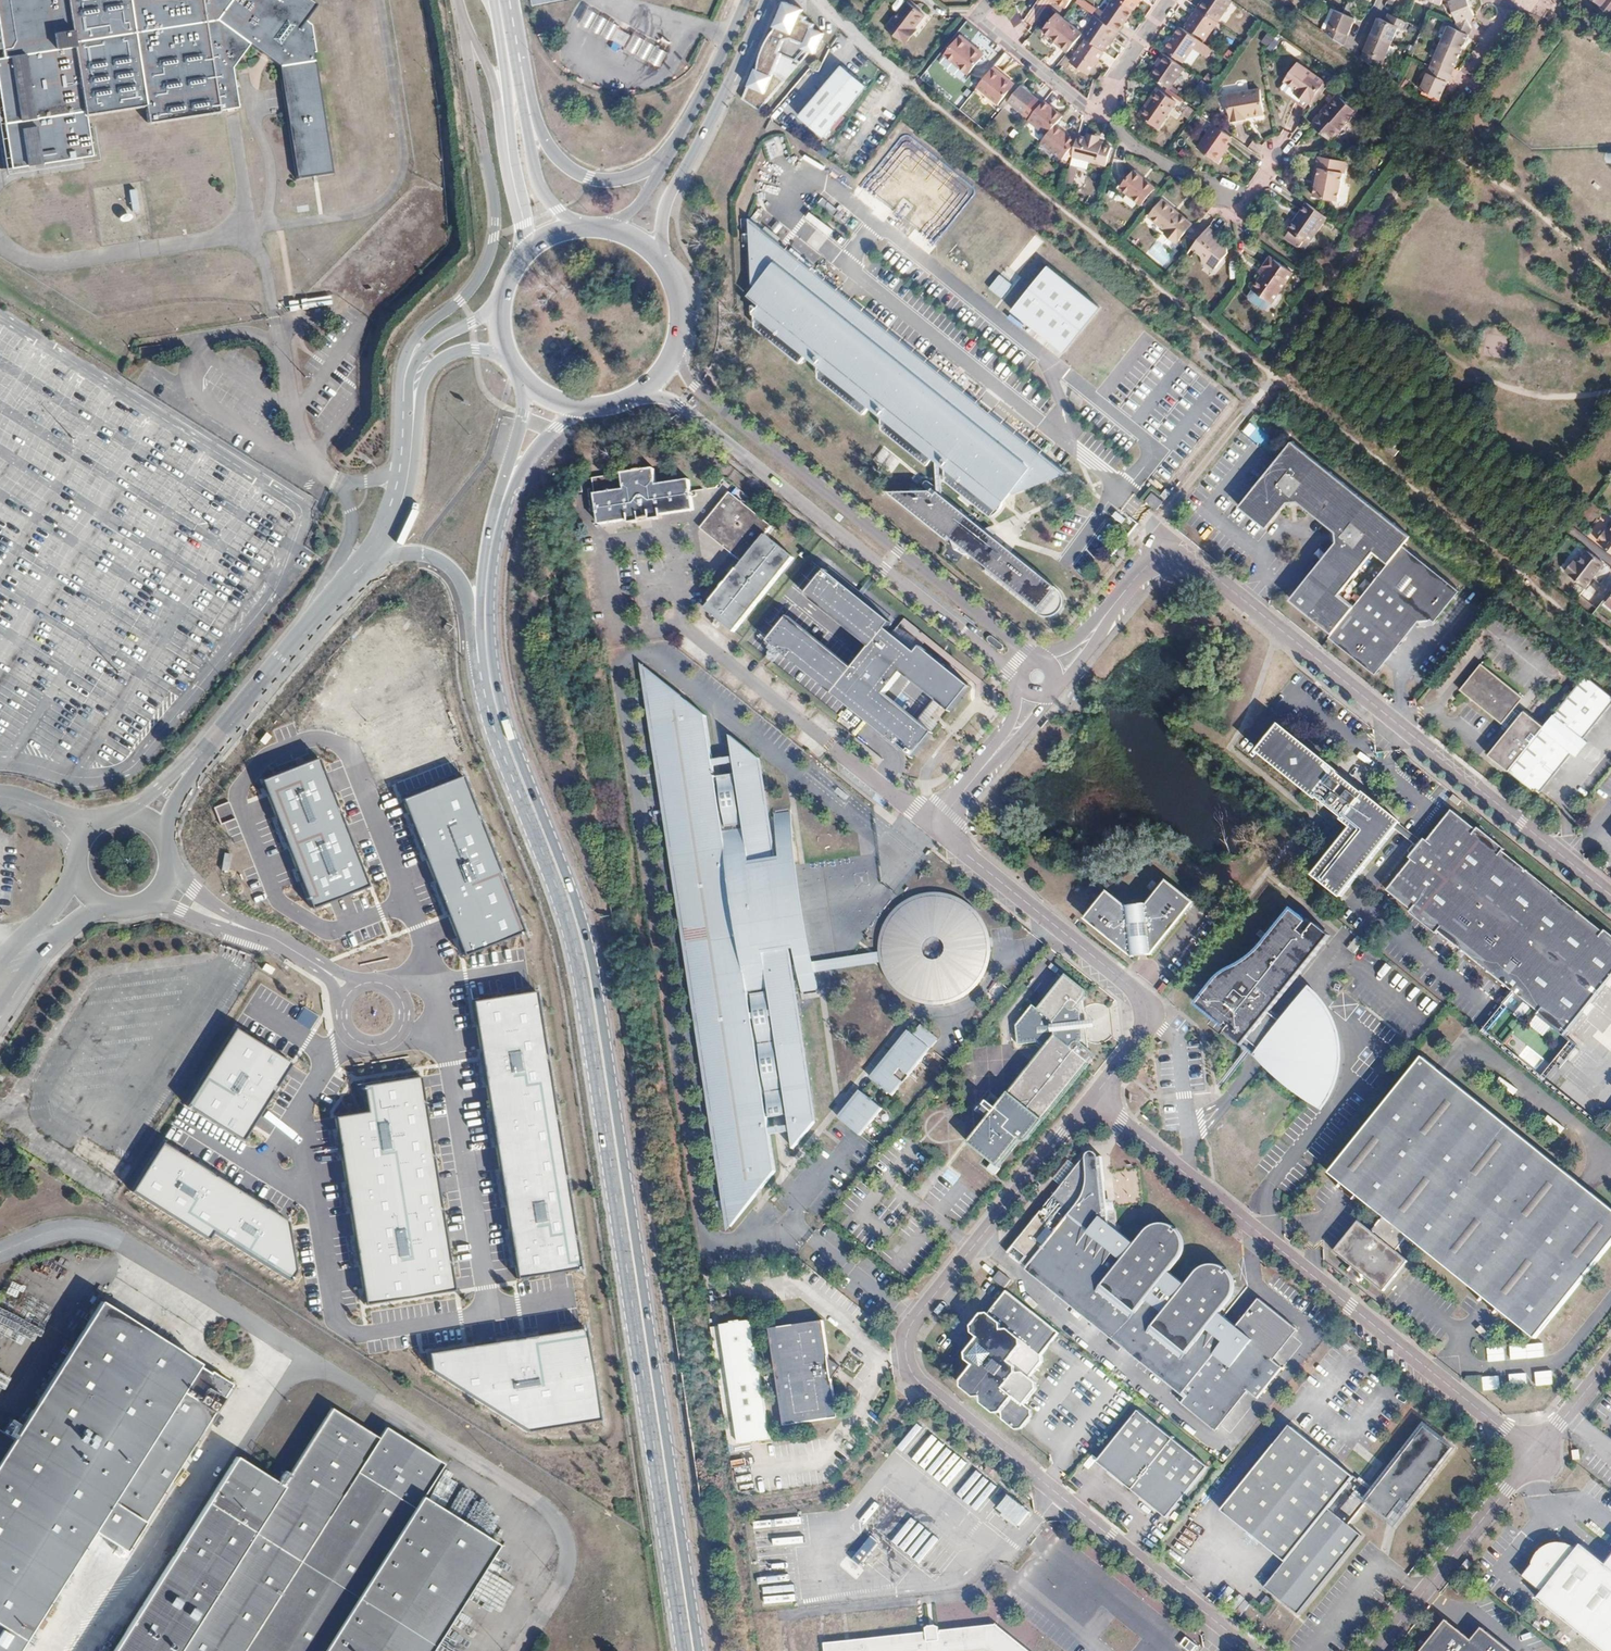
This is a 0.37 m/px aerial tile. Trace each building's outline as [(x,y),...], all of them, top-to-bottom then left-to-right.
[(5,42),(7,60),(0,61),(0,120),(1,125),(8,124),(10,134),(2,135),(8,170),(15,169),(15,171),(97,157),(91,118),(150,109),(153,127),(222,116),(226,112),(244,110),(237,69),(254,47),(283,68),(300,182),(339,176),(315,27),(310,22),(321,7),(313,0),(0,0),(0,42),(5,42)] [(1100,18),(1119,31),(1124,24),(1123,24),(1126,18),(1127,19),(1134,10),(1120,0),(1113,0),(1100,18)] [(1134,10),(1139,3),(1137,2),(1139,0),(1120,0),(1134,10)] [(1198,8),(1218,21),(1233,1),(1232,0),(1204,0),(1198,8)] [(1450,2),(1458,21),(1468,18),(1475,15),(1469,0),(1446,0),(1450,2)] [(1597,0),(1593,0),(1592,2),(1605,13),(1608,9),(1597,0)] [(1608,9),(1610,11),(1610,0),(1597,0),(1608,9)] [(803,10),(785,2),(774,27),(776,28),(775,29),(770,36),(765,45),(768,46),(766,51),(763,50),(760,60),(759,68),(758,70),(756,69),(743,100),(760,112),(784,81),(809,50),(814,52),(829,36),(818,31),(820,27),(806,21),(807,18),(801,15),(803,10)] [(887,29),(904,42),(915,29),(925,15),(908,2),(887,29)] [(1035,3),(1024,19),(1032,24),(1042,8),(1035,3)] [(1206,40),(1218,22),(1218,21),(1198,8),(1186,26),(1206,40)] [(621,27),(622,26),(589,10),(583,23),(666,64),(672,50),(637,33),(636,35),(621,27)] [(1336,10),(1326,33),(1344,45),(1355,18),(1336,10)] [(1065,18),(1058,13),(1043,30),(1069,52),(1082,36),(1083,34),(1065,18)] [(1372,35),(1392,43),(1399,27),(1405,29),(1408,22),(1389,14),(1386,21),(1379,18),(1372,35)] [(1082,36),(1086,39),(1104,51),(1108,44),(1112,39),(1114,40),(1120,32),(1119,31),(1100,18),(1096,15),(1083,34),(1082,36)] [(1442,43),(1462,51),(1472,29),(1471,25),(1468,18),(1458,21),(1455,28),(1449,26),(1442,43)] [(1207,57),(1213,49),(1182,27),(1176,34),(1178,35),(1175,40),(1173,39),(1166,49),(1184,62),(1194,47),(1207,57)] [(915,29),(904,42),(907,44),(917,31),(915,29)] [(1261,41),(1268,47),(1275,38),(1267,33),(1261,41)] [(962,35),(960,37),(972,48),(974,46),(962,35)] [(1372,35),(1362,58),(1380,70),(1392,43),(1372,35)] [(972,48),(960,37),(946,54),(969,73),(984,54),(974,46),(972,48)] [(1104,51),(1086,39),(1071,61),(1089,74),(1105,52),(1104,51)] [(1462,51),(1442,43),(1432,66),(1451,75),(1462,51)] [(1161,61),(1158,66),(1151,76),(1169,88),(1184,68),(1163,53),(1159,60),(1161,61)] [(842,62),(798,111),(822,132),(866,84),(842,62)] [(1298,63),(1286,81),(1298,89),(1301,92),(1299,95),(1309,103),(1324,82),(1298,63)] [(1421,89),(1441,98),(1451,75),(1432,66),(1421,89)] [(1015,85),(994,67),(992,69),(1013,87),(1015,85)] [(992,69),(977,88),(998,105),(1013,87),(992,69)] [(1298,89),(1286,81),(1280,90),(1306,108),(1309,103),(1299,95),(1295,93),(1298,89)] [(1037,98),(1022,86),(1009,101),(1024,114),(1037,98)] [(1245,113),(1263,109),(1260,88),(1227,94),(1232,119),(1246,117),(1245,116),(1245,113)] [(1158,89),(1153,96),(1155,98),(1148,107),(1146,106),(1136,120),(1154,133),(1177,102),(1158,89)] [(1329,109),(1324,115),(1314,127),(1332,142),(1357,112),(1337,95),(1327,107),(1329,109)] [(1153,96),(1146,106),(1148,107),(1155,98),(1153,96)] [(1051,107),(1044,101),(1029,120),(1048,135),(1056,126),(1063,117),(1056,111),(1055,112),(1050,108),(1051,107)] [(1232,137),(1213,124),(1197,147),(1218,162),(1225,152),(1222,150),(1227,144),(1232,137)] [(1062,131),(1056,126),(1048,135),(1040,145),(1060,162),(1076,143),(1067,135),(1066,137),(1061,132),(1062,131)] [(1078,136),(1073,156),(1107,165),(1112,147),(1103,144),(1096,143),(1097,141),(1098,138),(1087,135),(1086,138),(1078,136)] [(765,142),(771,159),(788,153),(782,136),(765,142)] [(1319,156),(1315,177),(1318,177),(1316,187),(1314,196),(1337,201),(1343,173),(1344,173),(1347,162),(1319,156)] [(1134,171),(1121,187),(1142,205),(1155,188),(1148,182),(1147,183),(1142,179),(1143,178),(1134,171)] [(1177,242),(1191,225),(1174,211),(1175,209),(1164,200),(1150,216),(1168,231),(1166,233),(1177,242)] [(1328,217),(1307,203),(1301,212),(1304,214),(1300,220),(1296,218),(1288,229),(1291,231),(1286,237),(1301,248),(1305,241),(1310,244),(1328,217)] [(1193,224),(1175,209),(1174,211),(1191,225),(1193,224)] [(814,211),(809,217),(831,235),(835,230),(814,211)] [(1037,612),(1049,611),(1055,605),(1058,598),(1053,587),(992,535),(985,510),(992,507),(1007,486),(1011,489),(1061,467),(748,213),(749,278),(753,282),(747,289),(757,299),(752,303),(751,320),(798,357),(802,351),(813,359),(815,371),(861,410),(866,404),(877,413),(880,423),(939,473),(943,495),(909,500),(986,565),(983,569),(1037,612)] [(1209,227),(1193,247),(1211,263),(1218,269),(1230,255),(1228,247),(1218,239),(1214,236),(1217,233),(1209,227)] [(1267,298),(1272,302),(1293,273),(1271,257),(1265,266),(1268,268),(1263,275),(1253,289),(1249,295),(1250,299),(1261,306),(1267,298)] [(1218,269),(1211,263),(1207,268),(1215,274),(1218,269)] [(1101,308),(1049,265),(1012,311),(1064,354),(1101,308)] [(999,274),(989,288),(1002,298),(1012,284),(999,274)] [(1267,298),(1261,306),(1264,309),(1268,308),(1272,302),(1267,298)] [(1282,500),(1294,501),(1319,469),(1285,441),(1272,457),(1233,505),(1261,526),(1282,500)] [(656,509),(688,505),(684,474),(652,479),(650,464),(588,472),(594,518),(623,514),(624,520),(631,519),(631,514),(644,512),(645,517),(657,515),(656,509)] [(1403,537),(1319,469),(1294,501),(1329,528),(1330,541),(1292,588),(1283,599),(1325,633),(1350,603),(1335,591),(1369,548),(1384,560),(1396,545),(1403,537)] [(729,627),(789,553),(761,530),(768,522),(726,488),(698,523),(726,545),(735,552),(740,556),(701,604),(729,627)] [(1609,533),(1605,530),(1596,541),(1610,552),(1610,530),(1609,533)] [(735,552),(726,545),(722,550),(731,557),(735,552)] [(1453,589),(1396,545),(1384,560),(1350,603),(1325,633),(1323,636),(1369,671),(1378,660),(1411,618),(1422,619),(1425,615),(1429,619),(1453,589)] [(806,552),(799,546),(794,552),(801,558),(806,552)] [(1574,563),(1566,575),(1587,591),(1604,567),(1587,554),(1577,566),(1574,563)] [(951,704),(972,678),(921,639),(916,645),(886,621),(891,615),(825,564),(805,589),(870,640),(853,662),(788,611),(768,637),(876,721),(915,751),(935,726),(885,687),(902,666),(951,704)] [(1507,705),(1518,691),(1476,658),(1456,684),(1498,717),(1499,716),(1500,718),(1498,721),(1502,724),(1504,721),(1507,723),(1486,751),(1506,766),(1542,722),(1521,706),(1516,713),(1512,710),(1514,707),(1511,705),(1510,707),(1507,705)] [(815,1121),(797,1005),(792,975),(790,964),(783,920),(781,920),(772,922),(766,888),(776,887),(778,886),(758,759),(728,736),(731,755),(732,762),(734,772),(712,776),(710,765),(709,758),(703,716),(683,700),(678,701),(677,696),(643,669),(642,669),(732,1224),(758,1194),(757,1188),(762,1188),(777,1170),(772,1135),(770,1127),(769,1117),(789,1113),(790,1123),(792,1132),(794,1147),(815,1121)] [(1506,766),(1502,772),(1523,788),(1536,787),(1566,750),(1571,753),(1580,741),(1576,738),(1609,697),(1580,674),(1542,722),(1506,766)] [(1273,724),(1253,749),(1310,796),(1312,793),(1322,800),(1324,798),(1334,806),(1332,809),(1340,815),(1337,819),(1346,826),(1309,872),(1336,893),(1389,828),(1383,823),(1388,816),(1359,793),(1354,799),(1349,795),(1332,781),(1326,776),(1330,770),(1273,724)] [(732,762),(731,755),(709,758),(710,765),(732,762)] [(317,759),(259,781),(308,909),(366,887),(317,759)] [(525,930),(463,775),(401,800),(464,955),(525,930)] [(1336,776),(1332,781),(1349,795),(1353,790),(1336,776)] [(1332,809),(1334,806),(1324,798),(1322,800),(1332,809)] [(789,802),(771,805),(801,998),(819,995),(789,802)] [(1446,807),(1420,840),(1417,837),(1403,853),(1407,856),(1381,888),(1406,908),(1404,910),(1432,932),(1433,930),(1534,1011),(1533,1013),(1557,1032),(1610,965),(1610,937),(1600,928),(1598,930),(1497,849),(1499,847),(1473,826),(1472,828),(1446,807)] [(1394,821),(1388,816),(1383,823),(1389,828),(1394,821)] [(223,853),(221,871),(228,872),(230,854),(223,853)] [(1107,887),(1085,915),(1128,949),(1157,947),(1197,897),(1167,873),(1149,896),(1149,902),(1128,904),(1107,887)] [(766,888),(772,922),(781,920),(776,887),(766,888)] [(351,894),(348,899),(360,906),(363,901),(351,894)] [(884,948),(883,949),(887,959),(891,973),(909,991),(934,998),(958,993),(978,977),(988,954),(986,929),(973,908),(951,895),(926,894),(903,904),(888,924),(884,948)] [(1310,997),(1298,996),(1293,1025),(1268,1005),(1327,931),(1312,919),(1309,924),(1290,909),(1258,949),(1221,973),(1198,1001),(1264,1053),(1268,1057),(1317,1095),(1336,1070),(1342,1051),(1338,1024),(1325,1006),(1310,997)] [(884,948),(790,964),(792,975),(887,959),(884,948)] [(274,969),(265,964),(262,969),(271,974),(274,969)] [(986,1166),(994,1172),(999,1166),(998,1165),(1022,1135),(1028,1139),(1095,1057),(1094,1050),(1089,1046),(1088,1041),(1082,1009),(1080,1001),(1086,993),(1086,986),(1067,970),(1038,1006),(1032,1001),(1013,1024),(1016,1037),(1022,1042),(1037,1039),(1045,1046),(968,1140),(991,1160),(986,1166)] [(580,1269),(535,991),(471,1001),(516,1279),(557,1272),(580,1269)] [(898,1055),(885,1071),(880,1067),(872,1076),(892,1093),(938,1039),(921,1024),(914,1032),(908,1039),(905,1037),(893,1051),(898,1055)] [(292,1063),(234,1028),(185,1105),(243,1141),(292,1063)] [(911,1030),(905,1037),(908,1039),(914,1032),(911,1030)] [(1329,1169),(1382,1212),(1370,1227),(1358,1217),(1333,1248),(1382,1288),(1407,1257),(1395,1248),(1407,1233),(1541,1341),(1610,1255),(1610,1186),(1432,1041),(1329,1169)] [(898,1055),(893,1051),(880,1067),(885,1071),(898,1055)] [(364,1305),(455,1291),(420,1076),(362,1085),(366,1111),(334,1116),(364,1305)] [(882,1105),(862,1089),(844,1110),(849,1114),(844,1120),(859,1133),(882,1105)] [(849,1114),(844,1110),(839,1116),(844,1120),(849,1114)] [(792,1132),(790,1123),(770,1127),(772,1135),(792,1132)] [(288,1222),(162,1142),(131,1192),(208,1240),(213,1233),(290,1282),(296,1271),(288,1222)] [(1276,1351),(1298,1323),(1261,1293),(1238,1321),(1232,1316),(1221,1307),(1231,1294),(1233,1278),(1227,1267),(1218,1261),(1205,1263),(1190,1282),(1169,1265),(1180,1252),(1181,1240),(1179,1230),(1170,1222),(1158,1221),(1149,1225),(1137,1240),(1117,1223),(1114,1221),(1111,1218),(1109,1200),(1103,1201),(1101,1180),(1107,1179),(1104,1151),(1070,1154),(1057,1170),(1058,1187),(1016,1240),(1028,1250),(1023,1256),(1190,1390),(1184,1397),(1217,1424),(1250,1384),(1260,1392),(1286,1360),(1276,1351)] [(1005,1288),(1011,1280),(999,1271),(993,1279),(1005,1288)] [(1061,1327),(1008,1285),(991,1307),(983,1309),(974,1321),(976,1328),(980,1331),(968,1346),(968,1354),(974,1360),(964,1371),(965,1382),(975,1392),(983,1391),(984,1397),(996,1407),(1003,1407),(1004,1414),(1015,1424),(1022,1424),(1033,1412),(1032,1403),(1027,1398),(1039,1384),(1038,1377),(1032,1372),(1043,1359),(1044,1349),(1061,1327)] [(101,1301),(18,1442),(0,1431),(0,1650),(21,1650),(97,1532),(129,1553),(235,1382),(101,1301)] [(831,1352),(825,1316),(771,1324),(787,1420),(840,1412),(834,1373),(845,1361),(831,1352)] [(728,1446),(768,1441),(752,1321),(712,1326),(728,1446)] [(599,1420),(584,1327),(427,1352),(429,1370),(517,1426),(524,1433),(599,1420)] [(1209,1461),(1139,1404),(1098,1455),(1098,1456),(1127,1479),(1130,1478),(1139,1485),(1139,1489),(1168,1512),(1209,1461)] [(499,1545),(424,1498),(446,1465),(386,1428),(380,1438),(333,1409),(284,1486),(236,1456),(114,1650),(434,1650),(499,1545)] [(1429,1416),(1376,1481),(1291,1412),(1222,1498),(1287,1550),(1266,1576),(1302,1604),(1365,1526),(1350,1513),(1368,1492),(1390,1509),(1399,1499),(1405,1504),(1458,1439),(1429,1416)] [(1554,1531),(1523,1570),(1543,1586),(1538,1592),(1610,1650),(1610,1554),(1607,1558),(1582,1537),(1574,1547),(1554,1531)] [(1485,1622),(1475,1634),(1450,1614),(1420,1650),(1521,1650),(1485,1622)] [(828,1650),(1036,1650),(999,1622),(940,1628),(939,1623),(934,1622),(929,1625),(930,1629),(826,1641),(828,1650)] [(1200,1645),(1185,1637),(1180,1646),(1190,1650),(1197,1650),(1200,1645)]
